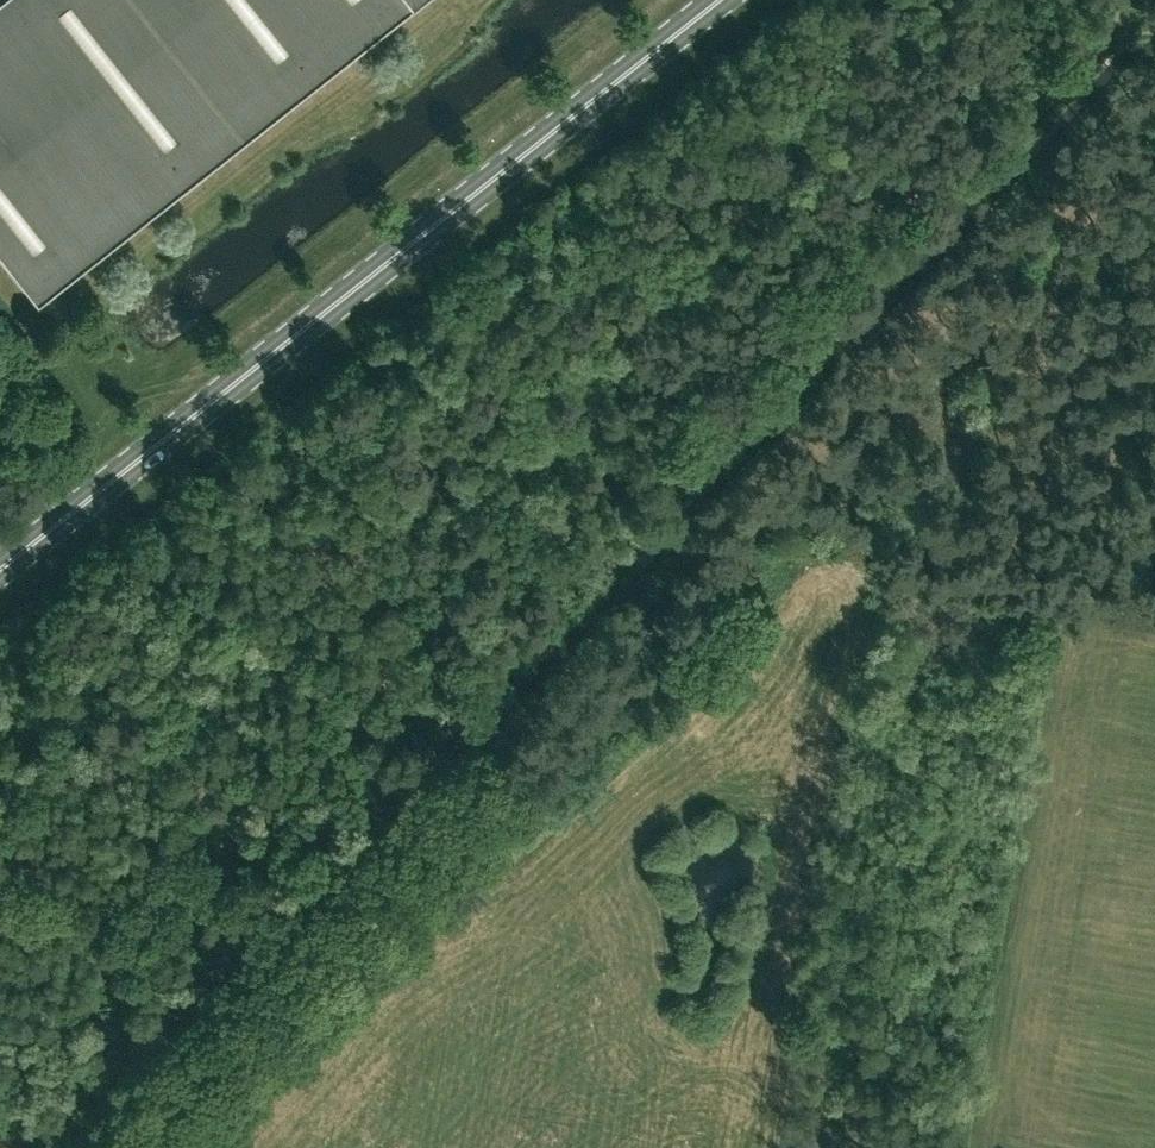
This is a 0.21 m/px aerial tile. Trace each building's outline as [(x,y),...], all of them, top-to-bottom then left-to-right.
[(335,67),(282,0),(0,0),(0,249),(40,300),(335,67)] [(335,67),(419,0),(282,0),(335,67)]
